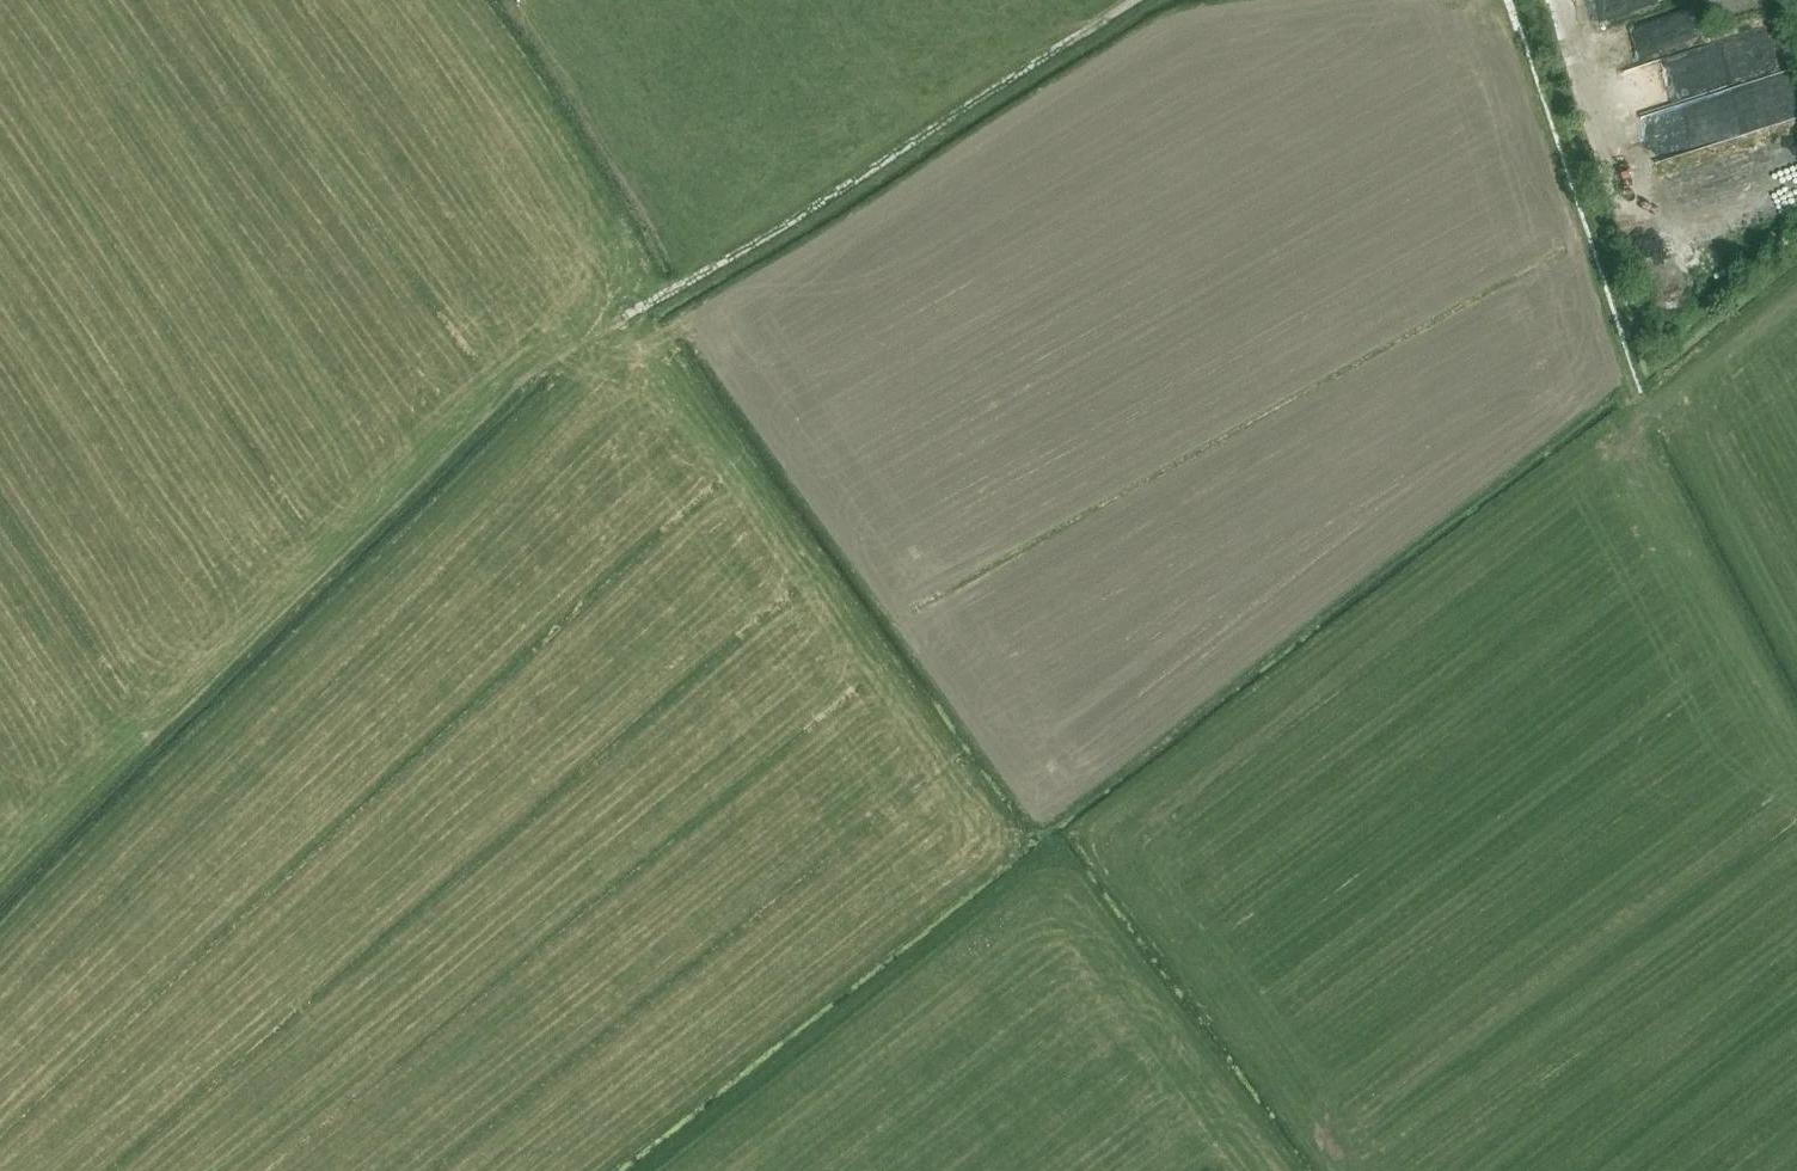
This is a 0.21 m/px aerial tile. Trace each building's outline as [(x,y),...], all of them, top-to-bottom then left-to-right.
[(1619,0),(1573,0),(1576,13),(1620,5),(1619,0)] [(1711,14),(1750,0),(1707,0),(1711,14)] [(1669,18),(1597,51),(1606,72),(1678,39),(1669,18)] [(1674,204),(1760,185),(1753,153),(1667,172),(1674,204)]
